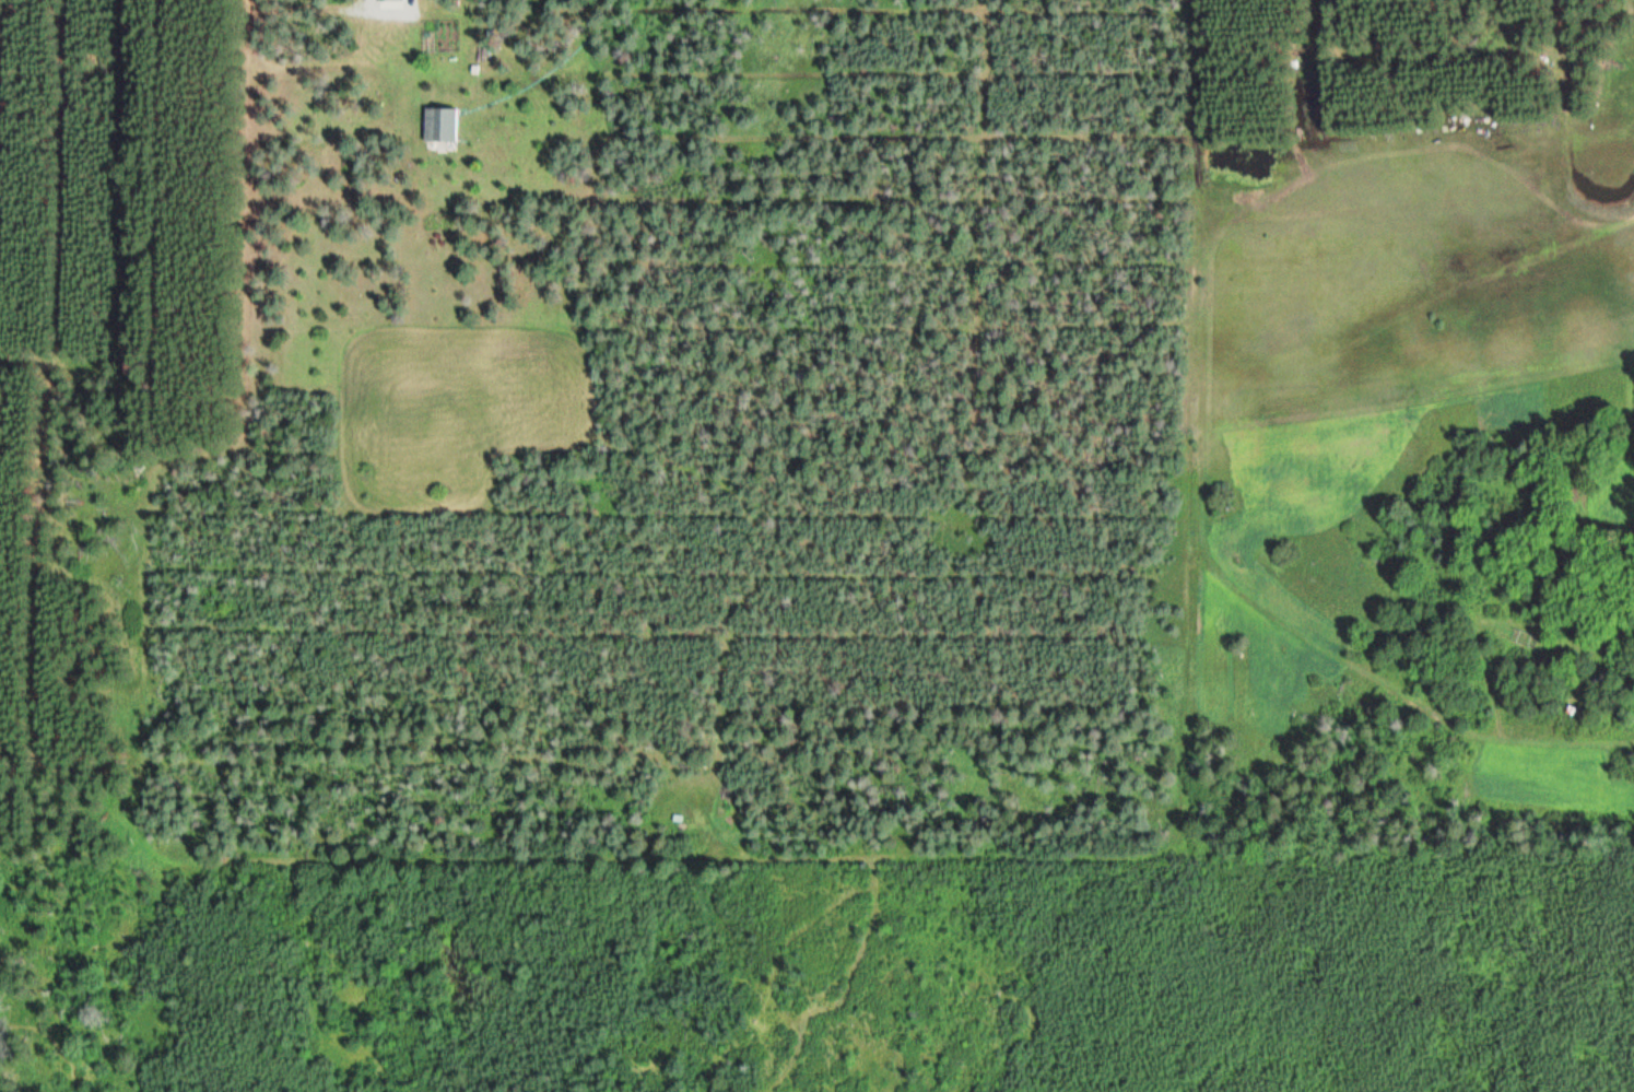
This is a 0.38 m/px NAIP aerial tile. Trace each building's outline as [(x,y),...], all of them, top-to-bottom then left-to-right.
[(425,142),(456,142),(456,107),(425,107),(425,142)]
